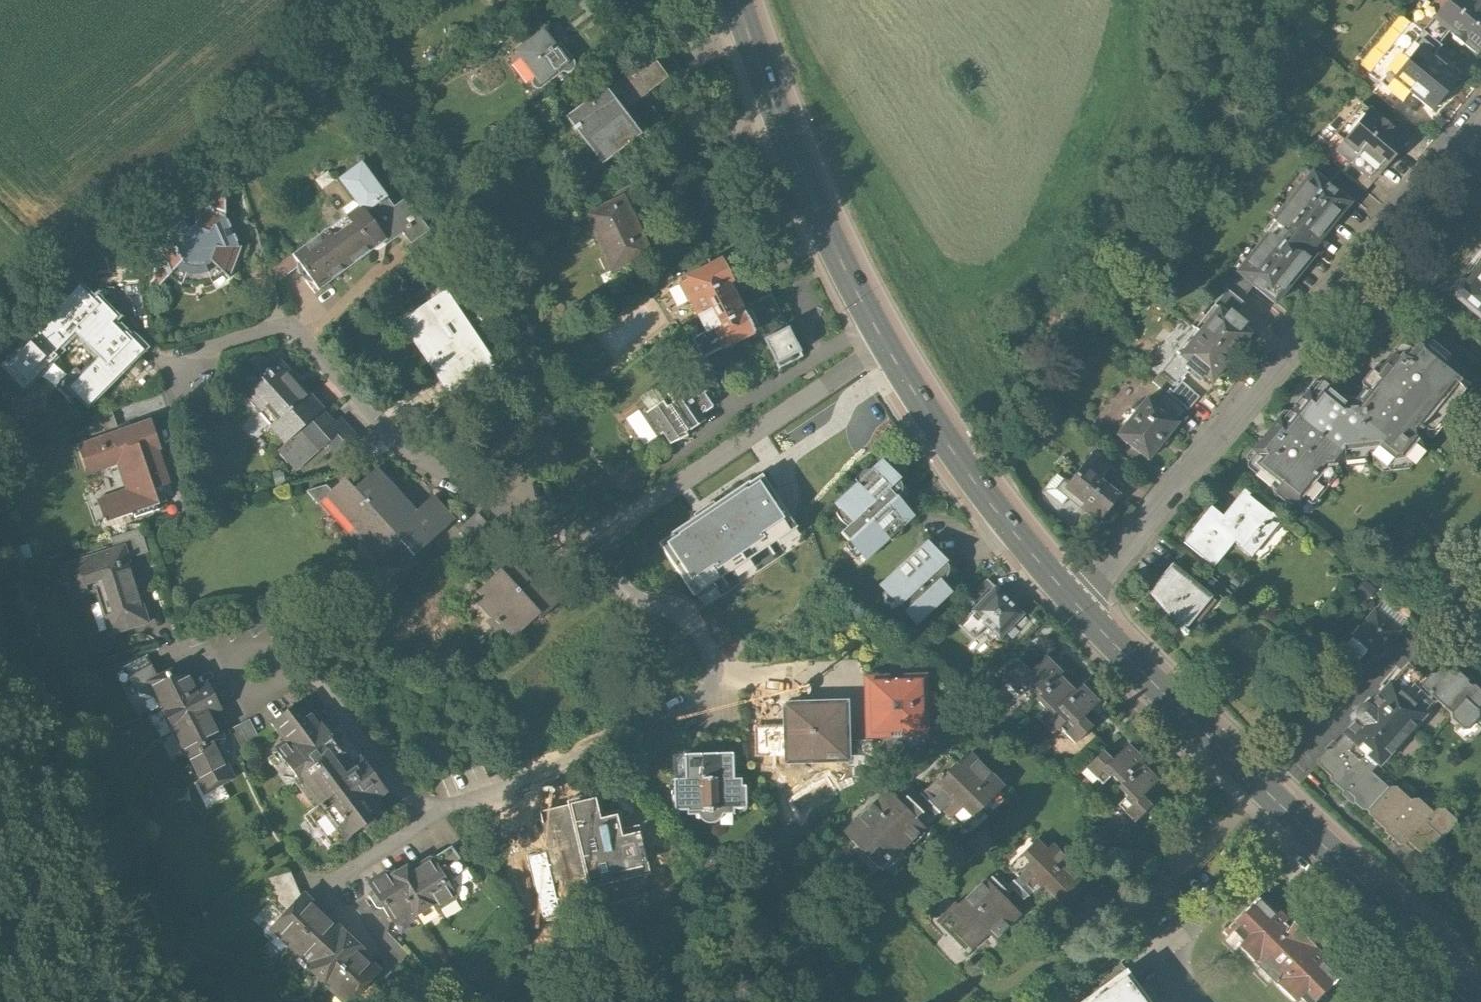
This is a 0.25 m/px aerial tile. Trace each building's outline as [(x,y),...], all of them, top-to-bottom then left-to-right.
[(1444,15),(1461,29),(1480,45),(1480,0),(1455,0),(1444,15)] [(1451,41),(1461,29),(1444,15),(1433,27),(1451,41)] [(582,58),(558,26),(530,48),(555,80),(582,58)] [(1380,83),(1406,104),(1419,88),(1441,106),(1467,75),(1441,54),(1451,41),(1433,27),(1388,84),(1383,80),(1380,83)] [(680,69),(664,48),(581,109),(620,162),(663,131),(641,101),(681,72),(680,69)] [(1416,136),(1378,105),(1352,138),(1390,168),(1416,136)] [(1377,184),(1390,168),(1352,138),(1345,146),(1362,159),(1355,167),(1377,184)] [(402,192),(376,158),(354,174),(374,201),(379,208),(402,192)] [(1320,168),(1281,216),(1319,246),(1358,199),(1320,168)] [(226,181),(207,199),(209,223),(223,228),(228,222),(237,212),(239,210),(239,187),(226,181)] [(639,191),(600,208),(625,265),(664,248),(639,191)] [(409,202),(402,192),(379,208),(399,234),(396,236),(399,240),(417,227),(426,240),(444,227),(419,195),(409,202)] [(399,234),(379,208),(374,201),(308,250),(333,283),(396,236),(399,234)] [(237,212),(228,222),(236,242),(252,242),(237,212)] [(1325,251),(1319,246),(1281,216),(1274,226),(1278,229),(1245,269),(1263,283),(1284,300),(1325,251)] [(225,277),(237,267),(245,275),(259,242),(252,242),(236,242),(227,242),(224,255),(225,257),(219,262),(225,277)] [(191,243),(155,244),(171,281),(195,258),(191,243)] [(695,315),(746,292),(732,256),(680,277),(695,315)] [(1245,269),(1235,282),(1252,297),(1263,283),(1245,269)] [(1475,277),(1472,276),(1467,277),(1465,279),(1462,282),(1461,286),(1463,290),(1480,305),(1480,269),(1475,277)] [(31,339),(35,344),(49,331),(65,349),(81,334),(91,344),(100,337),(115,352),(119,357),(141,336),(136,331),(123,318),(129,313),(96,278),(31,339)] [(1223,296),(1229,301),(1243,312),(1255,298),(1252,297),(1235,282),(1223,296)] [(512,364),(459,286),(414,316),(466,394),(512,364)] [(792,366),(816,353),(781,290),(757,303),(792,366)] [(762,330),(746,292),(695,315),(710,351),(762,330)] [(1229,301),(1208,325),(1242,353),(1262,328),(1243,312),(1229,301)] [(1221,378),(1242,353),(1208,325),(1185,354),(1210,375),(1213,372),(1221,378)] [(139,328),(136,331),(141,336),(119,357),(115,352),(84,382),(100,399),(156,346),(139,328)] [(1258,460),(1318,507),(1349,469),(1347,467),(1355,456),(1377,456),(1387,443),(1403,456),(1410,455),(1427,434),(1432,438),(1480,377),(1422,329),(1367,396),(1356,398),(1327,375),(1258,460)] [(35,344),(18,361),(37,380),(67,351),(65,349),(49,331),(35,344)] [(343,414),(292,354),(255,385),(306,445),(343,414)] [(677,396),(659,407),(673,429),(676,427),(685,440),(702,429),(701,427),(719,416),(715,410),(727,403),(704,368),(680,383),(688,397),(681,402),(677,396)] [(1193,376),(1180,392),(1194,404),(1198,407),(1211,391),(1193,376)] [(1177,390),(1167,402),(1185,416),(1194,404),(1180,392),(1177,390)] [(1167,402),(1155,393),(1125,431),(1158,457),(1188,419),(1185,416),(1167,402)] [(124,404),(98,413),(105,435),(131,426),(124,404)] [(105,435),(91,440),(100,467),(131,457),(140,486),(112,495),(119,518),(170,501),(165,484),(180,479),(169,445),(173,444),(164,416),(131,426),(105,435)] [(1111,466),(1093,452),(1060,493),(1097,522),(1117,497),(1098,482),(1111,466)] [(899,479),(882,460),(835,504),(852,522),(841,533),(867,560),(914,517),(897,499),(900,494),(901,489),(900,484),(897,481),(899,479)] [(358,474),(338,490),(392,555),(416,536),(429,552),(439,543),(470,518),(447,490),(428,506),(391,462),(366,483),(358,474)] [(766,473),(659,540),(695,600),(802,534),(766,473)] [(1291,517),(1254,487),(1233,513),(1221,503),(1193,537),(1224,562),(1244,538),(1262,553),(1291,517)] [(475,524),(470,518),(439,543),(446,552),(512,534),(492,510),(475,524)] [(123,532),(126,544),(138,540),(141,553),(160,548),(153,524),(123,532)] [(126,544),(73,559),(83,593),(109,586),(122,630),(160,618),(141,553),(138,540),(126,544)] [(953,570),(928,542),(879,586),(915,626),(951,593),(941,581),(953,570)] [(539,550),(494,586),(499,593),(492,599),(505,614),(501,617),(512,630),(520,623),(529,632),(554,612),(557,615),(578,597),(539,550)] [(1221,593),(1180,562),(1158,589),(1190,629),(1221,593)] [(996,588),(987,580),(962,603),(971,613),(996,588)] [(1023,614),(996,588),(971,613),(958,626),(973,639),(987,625),(1000,638),(1023,614)] [(1396,591),(1385,605),(1402,618),(1413,604),(1396,591)] [(1402,618),(1385,605),(1363,633),(1389,654),(1411,626),(1402,618)] [(160,649),(149,654),(155,665),(165,660),(160,649)] [(1033,684),(1043,694),(1060,677),(1063,673),(1047,657),(1030,674),(1020,664),(1005,680),(1021,696),(1033,684)] [(1433,712),(1448,697),(1431,682),(1438,675),(1420,658),(1399,681),(1433,712)] [(172,673),(165,660),(155,665),(142,672),(150,688),(167,691),(161,678),(172,673)] [(231,729),(223,712),(233,707),(222,685),(211,691),(195,661),(172,673),(161,678),(167,691),(181,718),(196,747),(223,732),(231,729)] [(1438,675),(1431,682),(1448,697),(1461,709),(1461,717),(1472,726),(1478,726),(1480,723),(1480,683),(1478,681),(1478,678),(1460,662),(1454,662),(1447,671),(1442,671),(1438,675)] [(936,672),(876,674),(878,734),(938,732),(936,672)] [(1076,693),(1060,677),(1043,694),(1036,701),(1052,716),(1076,693)] [(1433,712),(1399,681),(1383,699),(1365,719),(1353,733),(1386,762),(1388,764),(1434,713),(1433,712)] [(1082,687),(1076,693),(1052,716),(1043,725),(1053,735),(1066,723),(1073,730),(1067,736),(1076,745),(1092,730),(1082,720),(1098,703),(1082,687)] [(286,718),(300,736),(289,744),(360,839),(392,815),(385,805),(401,792),(382,767),(370,775),(312,699),(286,718)] [(861,700),(797,700),(798,759),(861,758),(861,700)] [(262,714),(243,724),(253,742),(271,732),(262,714)] [(210,775),(238,761),(223,732),(196,747),(210,775)] [(1380,769),(1386,762),(1353,733),(1342,745),(1337,745),(1328,755),(1328,760),(1338,768),(1341,772),(1341,777),(1353,787),(1357,787),(1364,794),(1365,800),(1370,805),(1376,810),(1398,785),(1380,769)] [(1111,770),(1127,787),(1155,759),(1139,742),(1121,759),(1112,750),(1095,765),(1105,776),(1111,770)] [(746,750),(698,751),(699,775),(687,775),(688,804),(700,804),(700,808),(711,808),(712,812),(715,815),(718,817),(722,818),(726,818),(730,816),(732,814),(734,812),(736,808),(746,808),(746,803),(759,803),(759,781),(755,781),(755,774),(746,774),(746,750)] [(948,774),(934,787),(913,807),(897,789),(855,828),(889,864),(931,825),(951,805),(972,826),(1013,786),(978,752),(951,778),(948,774)] [(238,761),(210,775),(217,789),(236,780),(248,774),(241,759),(238,761)] [(1170,775),(1155,759),(1127,787),(1142,803),(1134,810),(1143,820),(1159,804),(1150,794),(1170,775)] [(241,792),(236,780),(217,789),(210,775),(206,776),(220,803),(241,792)] [(1402,781),(1398,785),(1376,810),(1386,819),(1395,827),(1395,830),(1409,843),(1414,842),(1416,839),(1421,844),(1437,858),(1453,839),(1454,835),(1465,822),(1465,818),(1452,807),(1447,806),(1443,811),(1427,796),(1423,796),(1421,798),(1402,781)] [(660,842),(601,795),(575,828),(634,875),(660,842)] [(1051,833),(1021,860),(1059,902),(1089,875),(1051,833)] [(464,841),(443,854),(457,876),(478,863),(464,841)] [(398,867),(379,879),(405,919),(424,907),(428,913),(447,901),(450,906),(469,895),(457,876),(443,854),(442,852),(424,864),(421,861),(401,873),(398,867)] [(279,875),(292,915),(312,895),(303,868),(279,875)] [(969,898),(951,915),(980,946),(1000,928),(1008,936),(1033,912),(999,876),(972,901),(969,898)] [(394,968),(317,890),(312,895),(292,915),(282,924),(360,1001),(394,968)] [(1272,891),(1235,928),(1310,1001),(1321,1001),(1353,970),(1329,947),(1325,952),(1292,919),(1297,915),(1272,891)] [(1087,1001),(1149,1001),(1128,973),(1087,1001)]
